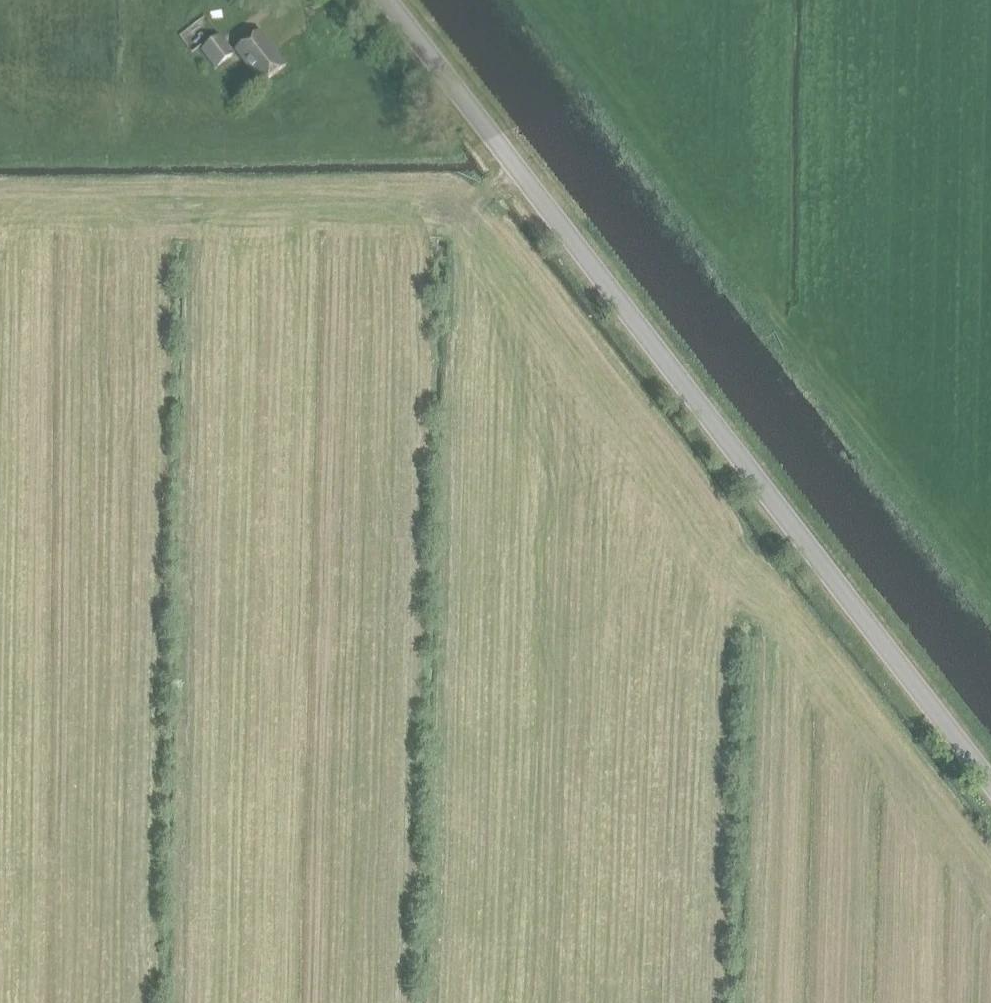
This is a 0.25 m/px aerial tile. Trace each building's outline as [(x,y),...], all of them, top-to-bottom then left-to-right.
[(236,51),(262,85),(285,67),(259,33),(236,51)] [(200,51),(214,69),(234,54),(219,36),(200,51)]
